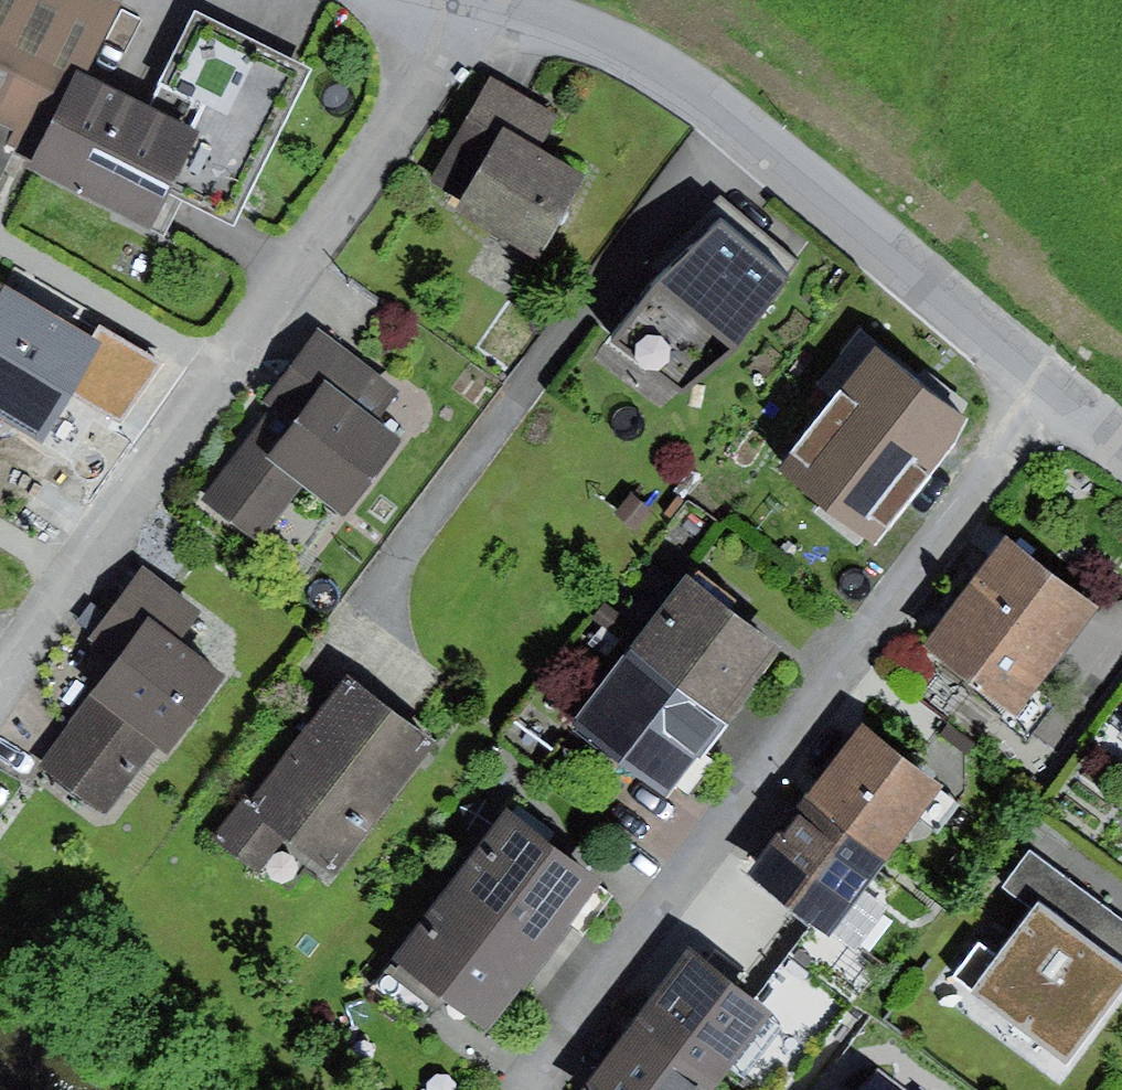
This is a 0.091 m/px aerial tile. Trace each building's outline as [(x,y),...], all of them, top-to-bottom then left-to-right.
[(107,0),(0,0),(0,128),(12,134),(4,150),(14,155),(31,163),(27,173),(151,235),(172,199),(233,230),(311,72),(194,13),(149,108),(87,76),(122,3),(107,0)] [(554,111),(493,76),(430,183),(464,203),(455,217),(540,267),(591,180),(533,146),(554,111)] [(1,183),(14,155),(4,150),(12,134),(0,128),(0,183),(1,183)] [(651,265),(595,360),(660,408),(673,396),(682,400),(739,359),(795,260),(719,201),(651,265)] [(67,331),(37,313),(7,295),(0,308),(0,422),(9,427),(67,331)] [(399,395),(316,338),(199,505),(266,551),(305,496),(347,524),(401,446),(376,428),(399,395)] [(917,404),(859,361),(811,426),(831,441),(805,475),(885,535),(948,451),(906,419),(917,404)] [(15,426),(0,452),(0,455),(41,480),(58,452),(15,426)] [(631,495),(614,516),(633,532),(650,511),(631,495)] [(1111,621),(1023,550),(940,654),(1028,725),(1111,621)] [(200,617),(146,576),(92,646),(120,667),(42,768),(108,818),(155,757),(167,766),(230,683),(180,644),(200,617)] [(684,583),(631,656),(731,728),(784,655),(684,583)] [(604,600),(593,614),(610,628),(621,613),(604,600)] [(731,728),(631,656),(572,734),(673,808),(715,751),(731,728)] [(432,748),(349,684),(253,808),(240,797),(206,840),(259,881),(286,846),(330,880),(432,748)] [(861,733),(808,803),(893,866),(945,796),(861,733)] [(513,800),(455,879),(555,954),(568,933),(584,945),(618,897),(551,850),(561,836),(513,800)] [(893,866),(808,803),(751,878),(836,942),(893,866)] [(951,978),(1068,1063),(1121,989),(1121,922),(1030,856),(1002,894),(1032,916),(1001,958),(978,941),(951,978)] [(555,954),(455,879),(376,984),(426,1022),(441,1001),(492,1038),(555,954)] [(631,1030),(709,1089),(723,1089),(777,1020),(691,953),(631,1030)] [(631,1030),(587,1089),(709,1089),(631,1030)] [(878,1069),(862,1089),(907,1089),(878,1069)]
